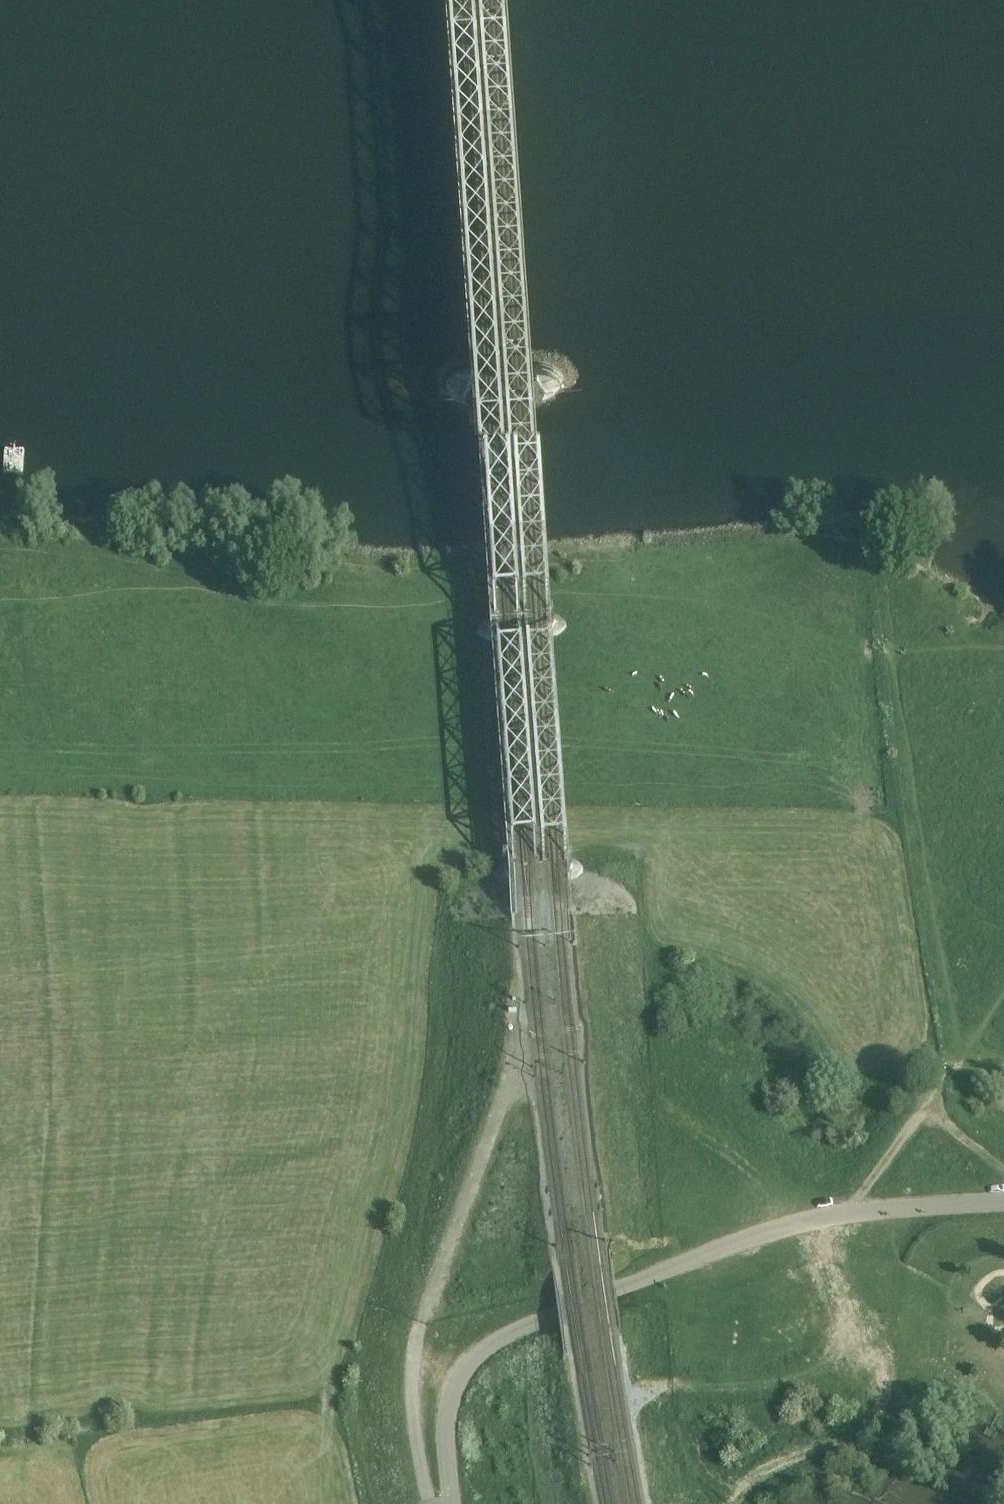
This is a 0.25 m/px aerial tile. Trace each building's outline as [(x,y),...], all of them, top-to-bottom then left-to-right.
[(539,362),(471,367),(458,370),(448,379),(445,385),(449,390),(454,394),(457,396),(466,400),(542,393),(550,390),(559,385),(564,377),(561,373),(552,366),(539,362)]
